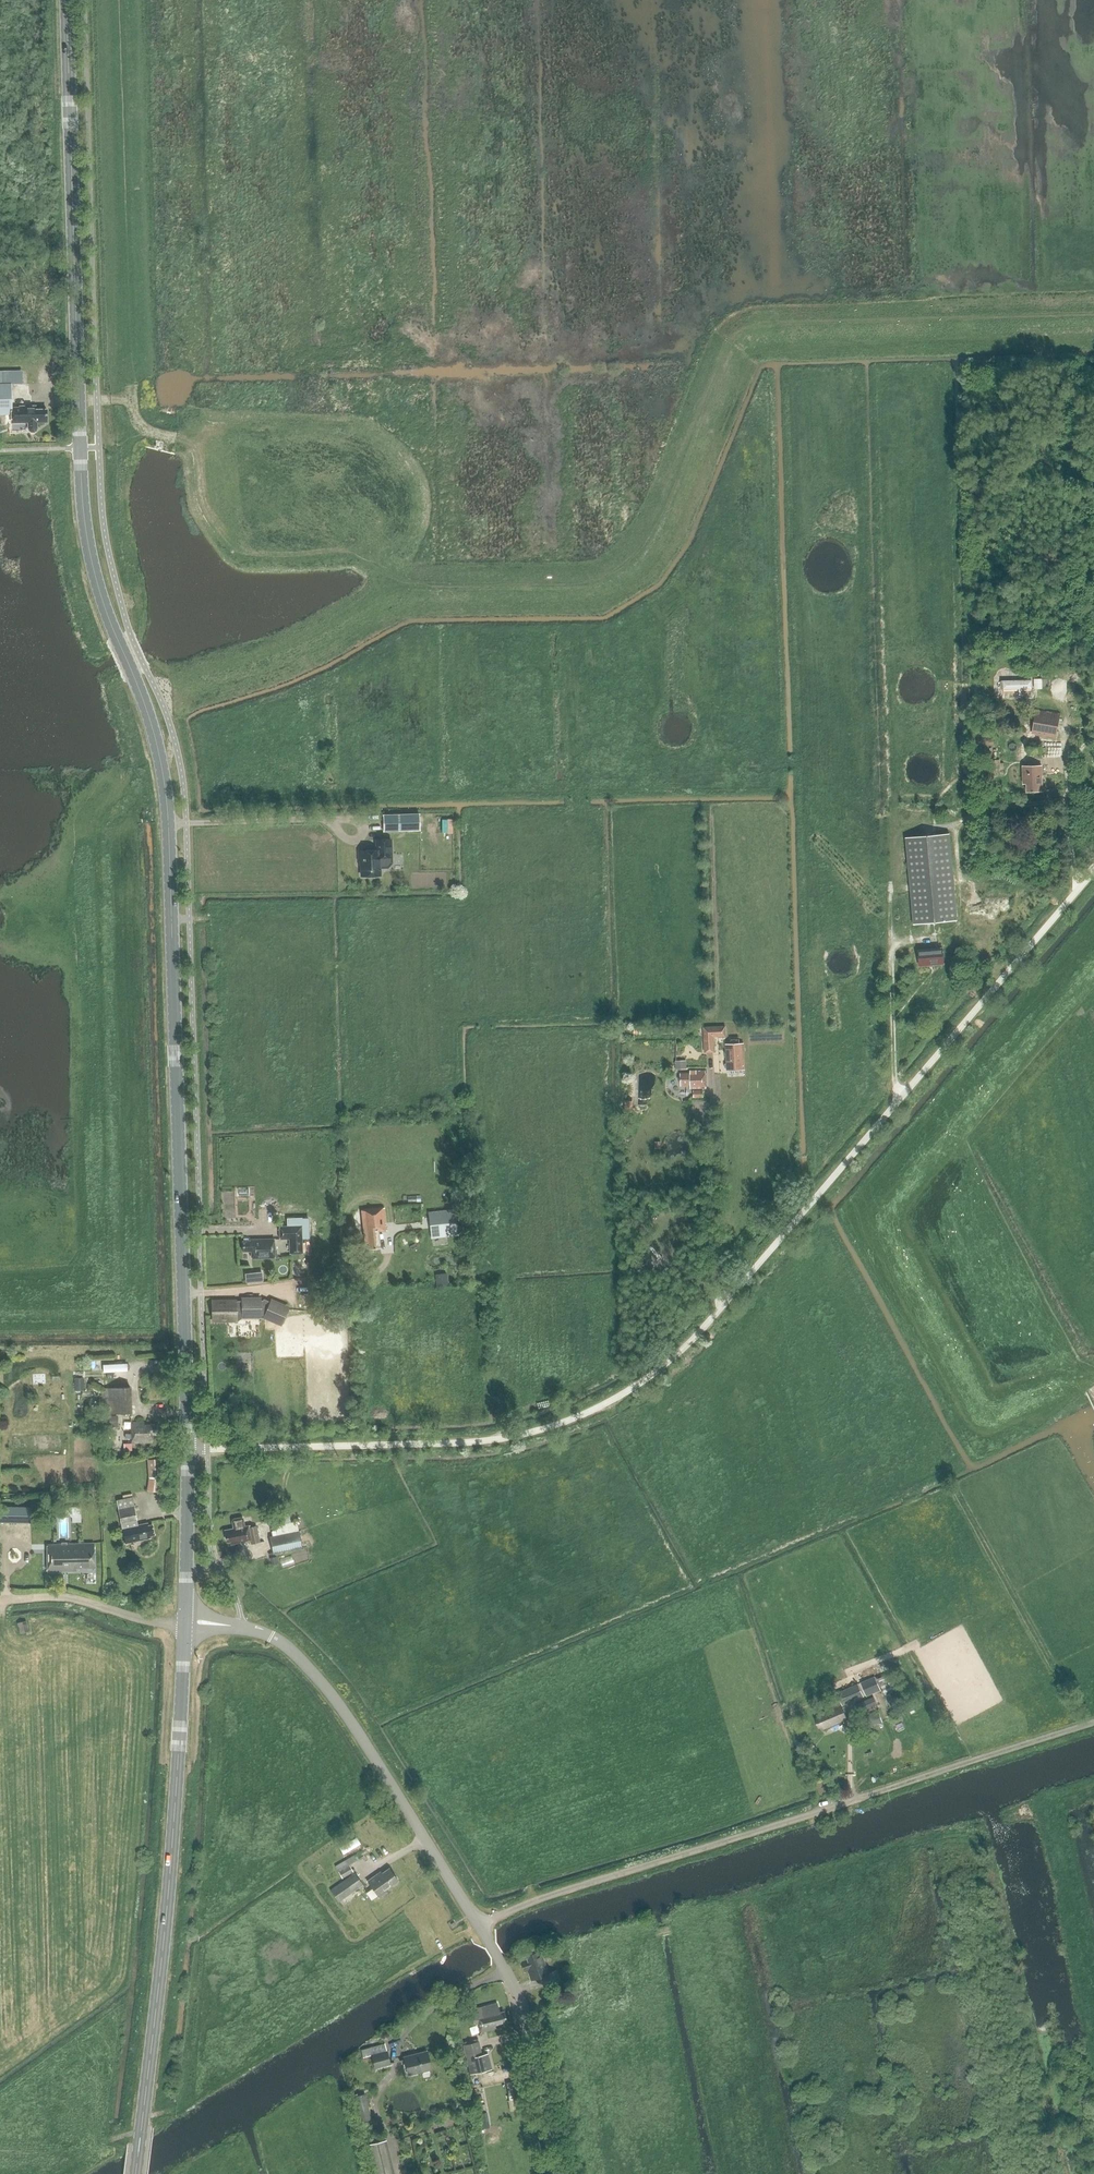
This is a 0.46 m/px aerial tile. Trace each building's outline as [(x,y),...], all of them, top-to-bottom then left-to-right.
[(12,410),(11,384),(0,384),(0,416),(12,416),(12,418),(20,417),(20,423),(28,423),(28,428),(29,431),(31,432),(34,432),(36,431),(37,428),(37,422),(47,422),(46,410),(36,410),(36,406),(20,407),(20,410),(12,410)] [(1042,689),(1041,679),(1033,679),(1033,689),(1042,689)] [(1031,680),(1001,681),(1001,690),(1031,689),(1031,680)] [(1055,738),(1060,714),(1035,709),(1031,734),(1055,738)] [(1041,758),(1039,742),(1027,744),(1029,754),(1033,753),(1034,759),(1041,758)] [(1028,792),(1042,791),(1041,766),(1023,766),(1024,784),(1027,784),(1028,792)] [(417,813),(383,814),(383,832),(418,831),(417,813)] [(445,832),(458,832),(457,818),(445,818),(445,832)] [(956,921),(949,834),(905,838),(913,925),(956,921)] [(376,840),(377,851),(358,851),(359,861),(361,861),(362,876),(380,876),(380,868),(388,868),(392,863),(391,840),(376,840)] [(944,964),(943,949),(918,950),(919,966),(944,964)] [(725,1036),(725,1025),(703,1025),(704,1052),(715,1052),(715,1036),(725,1036)] [(725,1044),(726,1070),(745,1069),(744,1043),(725,1044)] [(679,1068),(690,1068),(690,1059),(679,1060),(679,1068)] [(690,1089),(705,1088),(705,1071),(689,1071),(689,1074),(680,1074),(680,1085),(690,1085),(690,1089)] [(387,1230),(384,1208),(361,1210),(365,1243),(368,1243),(369,1250),(380,1249),(378,1231),(387,1230)] [(457,1235),(455,1209),(429,1212),(432,1241),(440,1241),(439,1237),(457,1235)] [(303,1252),(302,1236),(302,1226),(279,1226),(279,1239),(289,1239),(289,1254),(302,1254),(302,1252),(303,1252)] [(252,1258),(274,1258),(274,1239),(251,1240),(251,1241),(242,1241),(243,1251),(251,1251),(252,1258)] [(640,1256),(646,1262),(653,1255),(647,1248),(640,1256)] [(435,1274),(436,1286),(448,1285),(446,1273),(435,1274)] [(236,1301),(212,1301),(212,1316),(214,1316),(214,1320),(227,1320),(227,1315),(236,1315),(236,1310),(251,1310),(251,1314),(259,1314),(267,1317),(282,1324),(288,1309),(273,1302),(272,1305),(259,1300),(243,1300),(243,1302),(236,1302),(236,1301)] [(130,1361),(106,1363),(106,1371),(130,1369),(130,1361)] [(84,1391),(84,1378),(75,1378),(75,1391),(84,1391)] [(133,1411),(131,1386),(102,1388),(103,1413),(133,1411)] [(105,1427),(118,1427),(118,1415),(105,1415),(105,1427)] [(158,1423),(131,1424),(131,1443),(159,1442),(158,1423)] [(161,1458),(147,1459),(149,1477),(147,1491),(161,1492),(163,1476),(161,1458)] [(147,1523),(138,1525),(132,1494),(123,1495),(123,1498),(116,1500),(125,1543),(150,1538),(150,1535),(154,1535),(152,1525),(148,1526),(147,1523)] [(31,1509),(0,1508),(0,1522),(31,1523),(31,1509)] [(245,1529),(244,1527),(243,1519),(241,1518),(233,1519),(232,1521),(234,1529),(224,1531),(227,1542),(231,1541),(232,1543),(242,1541),(243,1542),(250,1541),(251,1545),(259,1543),(256,1526),(248,1528),(245,1529)] [(269,1537),(273,1554),(302,1547),(298,1531),(269,1537)] [(93,1543),(81,1544),(50,1544),(51,1570),(76,1570),(76,1567),(94,1567),(93,1543)] [(17,1623),(20,1633),(28,1631),(26,1621),(17,1623)] [(861,1683),(861,1681),(835,1691),(841,1705),(867,1695),(866,1693),(881,1687),(890,1708),(907,1700),(901,1687),(898,1688),(892,1672),(878,1678),(877,1676),(861,1683)] [(822,1730),(848,1720),(842,1705),(814,1717),(819,1729),(822,1728),(822,1730)] [(862,1721),(864,1728),(882,1721),(880,1714),(862,1721)] [(868,1728),(864,1734),(871,1737),(874,1731),(868,1728)] [(357,1860),(354,1855),(335,1866),(342,1878),(353,1872),(349,1865),(357,1860)] [(384,1891),(398,1881),(388,1869),(378,1877),(376,1875),(367,1882),(378,1898),(386,1893),(384,1891)] [(355,1873),(330,1890),(338,1902),(363,1885),(355,1873)] [(546,1985),(559,1981),(557,1972),(547,1973),(542,1954),(538,1956),(537,1952),(526,1956),(527,1959),(521,1961),(524,1971),(528,1970),(531,1980),(540,1977),(539,1976),(543,1975),(546,1985)] [(495,2025),(506,2022),(503,2011),(499,2012),(496,2002),(467,2009),(471,2025),(479,2023),(481,2032),(496,2029),(495,2025)] [(463,2045),(469,2074),(492,2069),(488,2053),(482,2054),(479,2042),(463,2045)] [(385,2043),(361,2050),(363,2057),(370,2055),(374,2069),(390,2064),(385,2043)] [(408,2075),(432,2070),(427,2051),(404,2056),(408,2075)] [(365,2094),(354,2096),(360,2122),(372,2119),(365,2094)] [(367,2145),(374,2173),(395,2173),(387,2140),(367,2145)]
